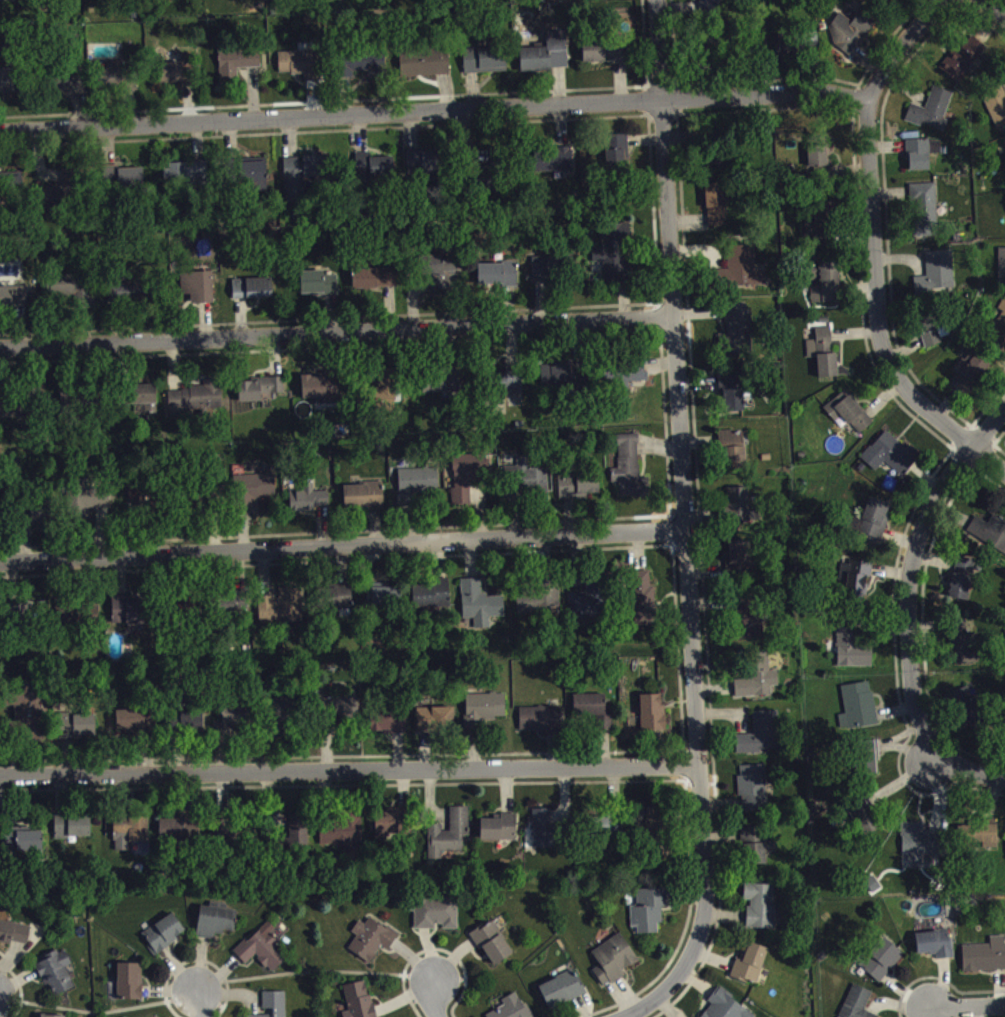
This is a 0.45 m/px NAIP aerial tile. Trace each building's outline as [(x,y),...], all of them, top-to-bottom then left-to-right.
[(702,21),(723,21),(722,0),(702,0),(702,21)] [(885,11),(898,0),(875,0),(885,11)] [(825,43),(853,62),(877,26),(862,16),(854,27),(841,18),(825,43)] [(569,74),(568,36),(548,37),(548,53),(522,54),(522,76),(569,74)] [(775,42),(776,66),(799,65),(798,41),(775,42)] [(940,73),(959,89),(988,53),(973,41),(959,59),(954,56),(940,73)] [(807,44),(808,48),(803,49),(805,56),(819,53),(817,43),(807,44)] [(584,67),(631,65),(630,45),(607,46),(607,45),(583,46),(584,67)] [(508,77),(507,52),(465,54),(466,79),(508,77)] [(239,74),(262,72),(261,54),(220,58),(223,90),(240,88),(239,74)] [(451,81),(451,55),(402,56),(403,82),(451,81)] [(279,58),(280,80),(306,79),(306,87),(322,86),(321,56),(279,58)] [(369,83),(386,84),(386,57),(344,56),(344,83),(356,83),(356,77),(370,77),(369,83)] [(185,88),(184,80),(193,80),(192,60),(183,60),(183,68),(160,68),(160,89),(185,88)] [(132,90),(127,63),(98,69),(103,95),(132,90)] [(0,74),(0,99),(22,98),(21,73),(0,74)] [(84,74),(56,75),(57,96),(69,95),(69,99),(86,98),(84,74)] [(1004,131),(1004,94),(1003,90),(983,98),(997,134),(1004,131)] [(954,98),(934,91),(927,114),(912,109),(907,125),(946,138),(950,126),(946,125),(954,98)] [(629,140),(607,141),(608,177),(630,176),(629,140)] [(810,180),(834,179),(832,143),(809,144),(810,180)] [(909,177),(931,176),(931,159),(942,159),(942,146),(908,146),(909,177)] [(573,152),(547,153),(547,177),(574,176),(573,152)] [(410,156),(410,179),(419,178),(420,188),(446,187),(445,158),(424,159),(424,155),(410,156)] [(395,162),(372,163),(371,158),(355,159),(356,188),(396,187),(395,162)] [(285,163),(287,208),(307,207),(306,183),(330,182),(329,160),(303,161),(303,163),(285,163)] [(240,165),(240,189),(257,189),(258,199),(270,199),(269,164),(240,165)] [(165,169),(166,193),(211,191),(210,168),(165,169)] [(145,191),(144,172),(105,173),(106,193),(145,191)] [(727,188),(707,189),(709,233),(728,233),(727,188)] [(913,189),(914,243),(939,243),(937,188),(913,189)] [(41,212),(70,213),(71,193),(42,192),(41,212)] [(816,206),(816,228),(808,229),(809,254),(836,253),(835,205),(816,206)] [(606,288),(632,287),(631,229),(602,229),(602,254),(593,254),(593,267),(605,267),(606,288)] [(767,291),(767,275),(757,275),(756,251),(730,251),(731,273),(720,274),(721,293),(767,291)] [(954,257),(927,257),(927,282),(916,283),(916,297),(955,296),(954,257)] [(436,296),(460,295),(458,264),(444,265),(444,260),(426,261),(427,284),(435,283),(436,296)] [(534,287),(556,287),(556,262),(533,262),(534,287)] [(518,293),(518,267),(509,267),(509,294),(518,293)] [(842,307),(840,267),(809,269),(810,286),(821,286),(821,292),(812,292),(813,308),(842,307)] [(506,291),(506,269),(478,270),(479,292),(506,291)] [(354,294),(400,293),(400,273),(354,274),(354,294)] [(302,300),(340,299),(339,280),(326,281),(326,276),(302,277),(302,300)] [(184,310),(215,309),(214,277),(183,278),(184,310)] [(95,282),(48,282),(48,302),(79,302),(79,314),(96,313),(95,282)] [(234,304),(274,303),(273,283),(234,285),(234,304)] [(149,287),(111,288),(111,308),(150,307),(149,287)] [(0,291),(0,313),(19,313),(19,317),(28,317),(28,291),(0,291)] [(753,321),(748,321),(747,309),(725,310),(728,361),(740,360),(740,355),(755,355),(753,321)] [(988,341),(1004,350),(1004,309),(988,341)] [(919,323),(926,354),(944,349),(942,343),(948,342),(941,317),(919,323)] [(838,358),(834,359),(832,333),(817,333),(817,346),(808,346),(809,364),(819,363),(819,383),(839,382),(838,358)] [(957,375),(958,375),(953,394),(977,402),(989,364),(970,358),(968,365),(961,363),(957,375)] [(647,365),(619,367),(621,397),(634,396),(634,388),(648,387),(647,365)] [(574,393),(573,366),(542,367),(543,394),(574,393)] [(423,399),(461,398),(461,372),(422,373),(423,399)] [(506,375),(506,396),(523,397),(524,376),(506,375)] [(303,404),(314,404),(314,408),(344,408),(344,380),(303,381),(303,404)] [(744,381),(721,382),(722,418),(745,417),(744,381)] [(240,386),(241,408),(264,407),(263,401),(286,400),(286,384),(240,386)] [(170,395),(171,418),(225,415),(223,386),(205,387),(205,393),(170,395)] [(158,419),(158,390),(130,391),(130,410),(145,409),(145,419),(158,419)] [(89,411),(90,393),(63,393),(62,410),(89,411)] [(874,430),(849,395),(825,412),(836,428),(845,421),(859,440),(874,430)] [(25,424),(25,431),(34,430),(33,404),(0,405),(0,425),(25,424)] [(862,464),(877,477),(886,466),(905,483),(922,464),(888,434),(862,464)] [(745,436),(721,438),(723,475),(747,474),(745,436)] [(619,440),(620,474),(613,474),(613,488),(620,488),(621,503),(651,502),(651,483),(641,483),(640,440),(619,440)] [(472,510),(471,487),(482,487),(482,460),(454,461),(455,510),(472,510)] [(550,500),(548,473),(529,474),(528,468),(518,468),(520,501),(550,500)] [(437,497),(437,475),(400,476),(400,498),(437,497)] [(601,502),(600,478),(560,479),(560,503),(601,502)] [(110,511),(110,486),(78,486),(77,511),(110,511)] [(330,496),(316,497),(315,489),(307,489),(307,497),(292,498),(292,519),(316,518),(315,512),(330,512),(330,496)] [(346,514),(385,513),(385,489),(345,490),(346,514)] [(750,493),(728,494),(730,527),(752,527),(750,493)] [(882,547),(895,513),(872,503),(858,537),(882,547)] [(55,511),(26,511),(26,530),(55,529),(55,511)] [(967,540),(1004,559),(1004,525),(994,520),(990,528),(976,522),(967,540)] [(729,586),(754,585),(752,546),(728,547),(729,586)] [(970,606),(975,565),(956,563),(951,604),(970,606)] [(635,632),(657,631),(656,592),(651,592),(651,576),(633,577),(635,632)] [(869,581),(843,577),(839,602),(865,606),(869,581)] [(569,598),(571,625),(607,624),(605,583),(588,584),(588,598),(569,598)] [(462,585),(464,624),(475,624),(476,635),(492,635),(491,623),(506,622),(505,601),(483,602),(482,584),(462,585)] [(413,612),(451,611),(451,586),(412,587),(413,612)] [(353,591),(325,592),(326,615),(354,614),(353,591)] [(281,593),(281,602),(260,603),(261,631),(304,629),(303,592),(281,593)] [(399,593),(369,592),(368,612),(399,613),(399,593)] [(560,595),(518,597),(519,621),(561,619),(560,595)] [(224,619),(247,620),(248,597),(225,596),(224,619)] [(763,646),(765,616),(757,615),(758,598),(739,597),(736,644),(763,646)] [(149,629),(149,606),(133,606),(133,602),(113,602),(113,630),(149,629)] [(977,669),(977,639),(968,639),(968,625),(952,625),(952,669),(977,669)] [(874,672),(874,650),(861,650),(861,638),(857,638),(857,629),(839,629),(839,672),(874,672)] [(773,701),(773,692),(780,691),(779,676),(771,676),(770,658),(751,659),(753,685),(736,686),(737,703),(773,701)] [(843,691),(846,720),(839,721),(841,736),(878,731),(873,687),(843,691)] [(39,716),(38,688),(15,689),(17,740),(43,740),(43,716),(39,716)] [(988,727),(977,702),(974,703),(969,691),(948,701),(954,712),(958,710),(964,725),(967,723),(972,734),(988,727)] [(466,699),(466,737),(485,737),(485,724),(506,725),(507,700),(466,699)] [(613,718),(607,719),(607,700),(573,700),(574,721),(593,720),(593,737),(614,737),(613,718)] [(640,701),(641,736),(667,736),(667,711),(662,711),(662,700),(640,701)] [(361,703),(333,702),(332,723),(361,724),(361,703)] [(270,703),(269,740),(280,741),(281,729),(298,730),(300,704),(270,703)] [(215,726),(214,740),(249,741),(250,712),(225,711),(224,727),(215,726)] [(521,713),(521,737),(563,737),(562,712),(521,713)] [(419,738),(456,737),(456,713),(418,714),(419,738)] [(117,716),(118,738),(146,737),(146,715),(117,716)] [(407,739),(407,715),(372,716),(373,740),(407,739)] [(737,759),(780,758),(779,716),(754,717),(755,740),(737,740),(737,759)] [(206,733),(205,718),(174,721),(175,736),(206,733)] [(97,720),(68,721),(68,741),(97,741),(97,720)] [(879,746),(861,746),(860,781),(878,781),(879,746)] [(742,818),(769,817),(767,770),(740,771),(742,818)] [(470,813),(451,813),(452,837),(443,837),(443,830),(429,830),(430,866),(443,865),(443,857),(465,857),(464,841),(470,841),(470,813)] [(364,853),(362,815),(341,816),(341,824),(320,825),(321,855),(364,853)] [(535,815),(534,854),(555,854),(555,843),(558,843),(558,831),(552,831),(552,815),(535,815)] [(150,848),(150,818),(115,819),(115,856),(130,856),(130,848),(150,848)] [(400,818),(377,818),(377,845),(401,845),(400,818)] [(518,819),(502,819),(502,825),(482,824),(481,846),(517,846),(518,819)] [(309,821),(292,821),(291,856),(308,856),(309,821)] [(622,845),(624,823),(596,821),(594,842),(622,845)] [(160,845),(185,846),(186,823),(161,822),(160,845)] [(904,872),(924,871),(923,861),(941,861),(941,839),(923,839),(923,828),(903,828),(904,872)] [(998,830),(972,831),(972,850),(998,850),(998,830)] [(4,834),(3,857),(44,858),(45,835),(4,834)] [(745,835),(744,869),(768,870),(768,859),(777,859),(777,848),(769,848),(769,835),(745,835)] [(225,854),(238,852),(236,836),(222,839),(225,854)] [(776,890),(747,890),(746,906),(749,906),(749,934),(775,934),(776,890)] [(638,895),(638,912),(632,913),(633,933),(639,932),(640,940),(660,939),(659,929),(664,929),(663,912),(671,912),(670,894),(638,895)] [(416,934),(444,933),(444,935),(459,934),(459,904),(411,905),(412,917),(416,917),(416,934)] [(236,939),(239,916),(202,912),(198,943),(216,945),(217,936),(236,939)] [(188,938),(173,918),(142,940),(157,960),(188,938)] [(400,940),(371,922),(367,930),(360,926),(353,937),(358,941),(349,955),(371,969),(382,952),(390,957),(400,940)] [(0,925),(0,948),(12,951),(13,947),(29,951),(33,932),(0,925)] [(473,939),(494,973),(515,959),(494,926),(473,939)] [(236,958),(247,970),(256,961),(273,979),(290,963),(270,941),(277,934),(269,927),(236,958)] [(918,960),(937,959),(938,965),(954,964),(952,936),(917,938),(918,960)] [(593,957),(602,971),(594,976),(606,994),(627,980),(624,977),(640,966),(621,938),(593,957)] [(860,972),(882,989),(906,959),(884,942),(860,972)] [(964,951),(964,977),(1004,976),(1004,942),(992,942),(992,950),(964,951)] [(731,982),(758,991),(770,954),(748,947),(742,966),(737,965),(731,982)] [(68,972),(73,971),(67,955),(36,967),(46,993),(52,991),(56,1002),(76,994),(68,972)] [(119,1006),(144,1006),(144,969),(119,969),(119,1006)] [(540,991),(551,1015),(587,999),(576,975),(540,991)] [(350,1016),(349,1016),(375,1016),(369,986),(345,991),(350,1016)] [(874,997),(854,989),(843,1016),(869,1016),(866,1016),(874,997)] [(709,1007),(713,1010),(707,1016),(752,1016),(720,992),(709,1007)] [(287,997),(264,998),(264,1016),(287,1016),(287,997)] [(528,1008),(523,1010),(518,998),(503,1005),(506,1011),(493,1016),(532,1016),(528,1008)]
